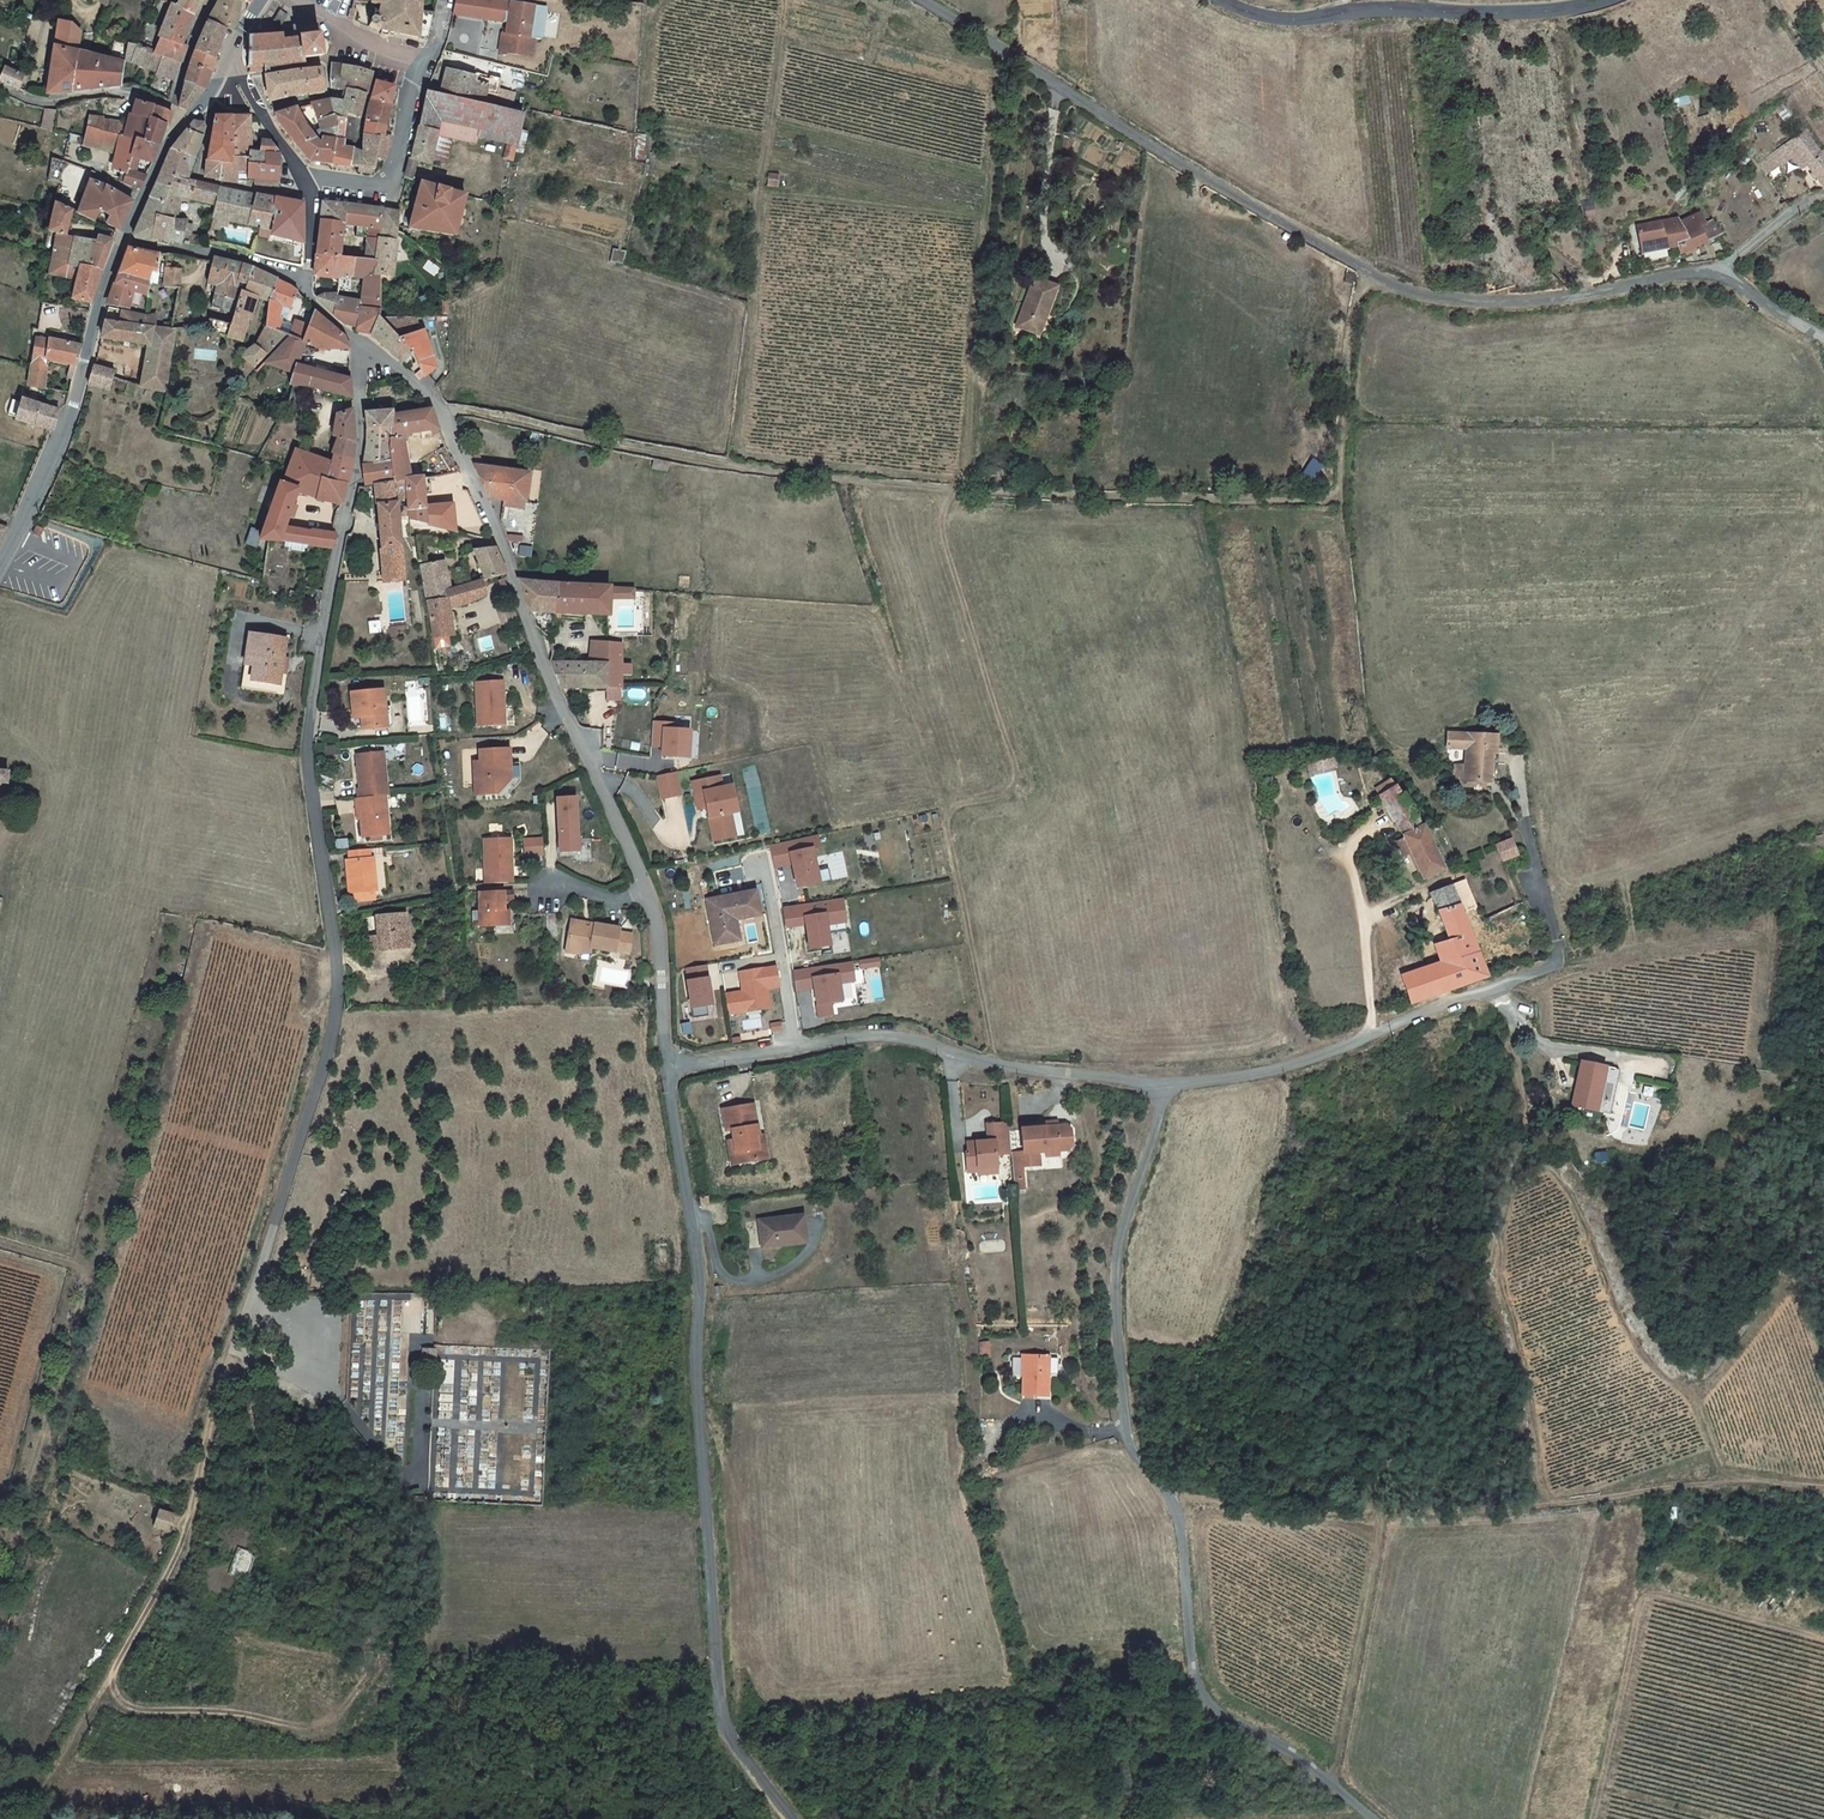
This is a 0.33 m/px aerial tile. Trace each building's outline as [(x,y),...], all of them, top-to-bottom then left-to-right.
[(168,12),(193,25),(203,6),(192,0),(181,0),(179,4),(172,0),(165,0),(161,9),(168,12)] [(422,10),(423,0),(365,0),(365,7),(373,7),(422,10)] [(461,0),(455,0),(451,18),(470,21),(470,20),(473,2),(461,0)] [(473,2),(470,20),(483,22),(486,4),(473,2)] [(499,56),(531,60),(533,42),(539,43),(544,12),(486,4),(483,22),(483,23),(507,26),(505,38),(502,38),(499,56)] [(221,5),(204,31),(224,38),(225,34),(230,35),(238,12),(225,6),(221,5)] [(422,10),(373,7),(371,24),(382,27),(381,29),(382,32),(382,33),(385,34),(388,34),(390,32),(390,31),(427,36),(434,11),(422,10)] [(180,50),(193,25),(168,12),(146,57),(178,66),(183,51),(180,50)] [(280,18),(275,26),(283,31),(288,23),(280,18)] [(42,94),(66,95),(72,57),(76,36),(72,26),(56,22),(42,94)] [(251,79),(267,78),(283,76),(295,74),(295,68),(325,64),(328,63),(331,59),(333,57),(333,53),(333,50),(332,47),(330,44),(328,42),(325,40),(325,31),(297,35),(253,41),(251,79)] [(72,57),(66,95),(96,95),(116,95),(119,71),(122,50),(111,47),(106,66),(72,57)] [(122,50),(119,71),(150,80),(152,74),(175,80),(178,66),(146,57),(122,50)] [(214,68),(194,61),(189,75),(209,81),(214,68)] [(20,89),(24,75),(5,69),(1,83),(20,89)] [(334,95),(342,96),(344,84),(368,88),(370,71),(354,69),(353,72),(334,69),(334,95)] [(152,74),(150,80),(173,85),(175,80),(152,74)] [(422,90),(420,94),(489,110),(494,86),(482,84),(482,89),(468,85),(468,80),(438,74),(434,92),(422,90)] [(189,75),(182,92),(204,95),(209,81),(189,75)] [(283,76),(267,78),(268,81),(274,105),(327,100),(327,75),(283,82),(283,78),(283,76)] [(344,84),(342,96),(345,97),(365,100),(368,88),(344,84)] [(376,85),(373,101),(392,103),(394,90),(392,88),(376,85)] [(184,116),(204,95),(182,92),(175,113),(184,116)] [(516,116),(489,110),(420,94),(404,161),(424,166),(426,157),(430,158),(434,138),(444,141),(447,128),(473,133),(472,142),(510,150),(516,116)] [(356,144),(365,100),(345,97),(344,105),(336,104),(342,123),(343,128),(342,142),(356,144)] [(390,112),(392,103),(373,101),(368,128),(389,130),(394,113),(390,112)] [(332,127),(342,123),(336,104),(335,103),(317,108),(325,125),(327,127),(330,127),(332,127)] [(85,121),(82,133),(151,149),(153,149),(164,120),(129,108),(124,126),(105,122),(104,126),(85,121)] [(279,127),(295,151),(314,140),(332,134),(332,127),(330,127),(327,127),(325,125),(317,108),(279,118),(279,127)] [(41,128),(55,130),(57,110),(44,109),(41,128)] [(251,121),(232,122),(229,165),(215,163),(213,181),(234,186),(235,178),(248,179),(249,167),(249,156),(250,151),(251,121)] [(216,122),(208,162),(215,163),(229,165),(232,122),(216,122)] [(341,150),(342,142),(343,128),(342,123),(332,127),(332,134),(330,148),(341,150)] [(389,130),(368,128),(366,138),(386,140),(387,138),(389,130)] [(1823,192),(1823,191),(1823,157),(1806,128),(1791,141),(1769,154),(1778,167),(1792,158),(1801,173),(1808,168),(1823,192)] [(189,130),(180,139),(196,144),(200,133),(189,130)] [(151,149),(82,133),(80,141),(68,138),(66,147),(108,158),(103,175),(121,179),(120,186),(131,189),(135,190),(140,177),(130,175),(134,162),(145,164),(151,149)] [(330,148),(332,134),(314,140),(295,151),(312,168),(338,172),(341,150),(330,148)] [(363,153),(353,152),(350,173),(350,177),(373,180),(375,173),(379,173),(381,163),(390,138),(387,138),(386,140),(366,138),(363,153)] [(163,155),(189,163),(196,144),(180,139),(163,155)] [(260,152),(260,157),(279,158),(268,143),(261,143),(260,152)] [(353,152),(341,150),(338,172),(350,173),(353,152)] [(163,155),(157,170),(184,178),(189,163),(163,155)] [(249,156),(249,167),(259,168),(260,157),(249,156)] [(279,159),(279,158),(260,157),(259,168),(249,167),(248,179),(276,182),(279,159)] [(204,179),(213,181),(215,163),(208,162),(204,179)] [(38,184),(50,187),(54,166),(42,163),(38,184)] [(148,191),(164,196),(171,184),(181,186),(182,182),(184,178),(157,170),(157,172),(148,191)] [(781,176),(771,174),(770,185),(779,187),(781,176)] [(455,234),(466,194),(424,180),(410,227),(455,234)] [(171,208),(182,210),(186,190),(180,188),(181,186),(171,184),(164,196),(174,199),(171,208)] [(50,187),(47,206),(67,216),(88,227),(94,215),(105,220),(99,232),(109,237),(110,237),(124,205),(81,186),(77,194),(50,187)] [(242,235),(250,203),(186,190),(182,210),(207,215),(206,226),(242,235)] [(135,219),(154,223),(168,226),(171,208),(174,199),(164,196),(148,191),(135,219)] [(250,241),(264,244),(270,207),(250,203),(242,235),(241,238),(250,241)] [(321,204),(319,227),(341,229),(346,229),(348,206),(321,204)] [(58,244),(67,216),(47,206),(41,236),(49,238),(45,256),(42,277),(59,281),(62,269),(72,271),(79,274),(85,250),(58,244)] [(348,206),(346,229),(361,231),(364,207),(348,206)] [(270,207),(264,244),(296,251),(296,212),(270,207)] [(368,231),(367,259),(380,260),(382,209),(364,207),(361,231),(368,231)] [(397,212),(382,209),(380,260),(379,277),(392,277),(396,232),(397,212)] [(1684,253),(1723,235),(1715,221),(1710,224),(1706,225),(1701,215),(1681,224),(1679,220),(1671,221),(1671,223),(1663,226),(1662,223),(1640,226),(1643,248),(1667,244),(1668,248),(1680,246),(1684,253)] [(154,223),(135,219),(125,237),(126,239),(129,241),(148,245),(154,223)] [(148,245),(163,248),(168,226),(154,223),(148,245)] [(174,250),(178,232),(179,228),(168,226),(163,248),(174,250)] [(317,258),(339,258),(341,229),(319,227),(319,238),(317,258)] [(187,234),(178,232),(174,250),(189,254),(192,243),(185,242),(187,234)] [(79,274),(92,276),(105,245),(91,242),(88,250),(85,250),(79,274)] [(1667,244),(1643,248),(1644,252),(1668,248),(1667,244)] [(129,254),(123,278),(150,284),(152,276),(166,278),(168,260),(129,254)] [(356,328),(372,332),(379,316),(380,308),(379,277),(380,260),(367,259),(339,258),(317,258),(316,279),(364,280),(360,299),(338,300),(339,297),(314,298),(324,309),(336,320),(342,325),(356,328)] [(204,330),(226,336),(244,278),(222,271),(205,268),(202,290),(210,292),(204,330)] [(70,283),(72,271),(62,269),(59,281),(70,283)] [(72,271),(70,283),(66,303),(85,308),(92,276),(79,274),(72,271)] [(146,299),(150,284),(123,278),(118,277),(110,310),(124,313),(129,295),(146,299)] [(270,286),(244,278),(226,336),(223,346),(237,350),(250,306),(267,310),(270,287),(270,286)] [(1018,327),(1040,335),(1058,286),(1036,278),(1018,327)] [(289,299),(270,287),(267,310),(263,337),(273,340),(275,323),(273,323),(274,317),(279,318),(280,311),(289,312),(291,301),(289,299)] [(420,379),(436,367),(420,317),(379,316),(372,332),(372,336),(401,362),(411,355),(419,368),(415,373),(420,379)] [(144,329),(144,319),(105,317),(103,325),(144,329)] [(144,319),(144,329),(154,329),(156,319),(144,319)] [(308,319),(305,330),(301,348),(327,354),(344,357),(339,346),(308,319)] [(170,331),(154,329),(144,329),(103,325),(102,343),(145,349),(141,387),(166,391),(176,332),(170,331)] [(287,344),(301,348),(305,330),(290,328),(287,344)] [(273,340),(263,337),(241,360),(229,382),(237,383),(284,343),(273,340)] [(30,389),(45,389),(51,359),(77,364),(81,347),(38,340),(33,371),(30,389)] [(296,374),(301,348),(287,344),(259,368),(287,375),(284,391),(287,391),(346,403),(345,377),(339,377),(338,383),(296,374)] [(125,377),(94,367),(90,383),(126,395),(130,382),(124,382),(125,377)] [(21,402),(21,406),(17,421),(17,423),(25,425),(54,432),(59,410),(28,404),(21,402)] [(9,419),(17,421),(21,406),(12,404),(9,419)] [(428,413),(389,418),(390,435),(386,466),(362,471),(360,491),(371,489),(404,485),(409,484),(403,442),(437,432),(428,413)] [(332,420),(325,460),(347,463),(348,455),(347,414),(332,420)] [(365,449),(362,471),(386,466),(390,435),(389,418),(370,420),(363,422),(365,449)] [(282,489),(300,495),(314,500),(319,481),(322,482),(325,461),(291,454),(287,472),(282,489)] [(343,486),(347,463),(325,460),(325,461),(322,482),(343,486)] [(475,469),(491,500),(508,503),(530,505),(533,474),(475,469)] [(339,506),(343,486),(322,482),(319,481),(314,500),(339,506)] [(409,484),(404,485),(408,520),(408,523),(452,536),(447,508),(424,512),(419,482),(409,484)] [(401,584),(400,579),(394,521),(408,520),(404,485),(371,489),(379,581),(379,586),(401,584)] [(300,495),(282,489),(279,488),(269,512),(259,545),(266,545),(332,550),(334,535),(290,532),(300,495)] [(530,505),(508,503),(507,510),(529,512),(530,505)] [(32,536),(36,529),(30,525),(26,533),(32,536)] [(467,575),(471,589),(479,587),(502,580),(492,551),(472,555),(477,573),(467,575)] [(453,602),(452,594),(446,560),(423,564),(430,606),(453,602)] [(560,615),(562,585),(520,581),(531,612),(560,615)] [(562,585),(560,615),(612,619),(613,602),(638,604),(639,595),(614,591),(615,589),(562,585)] [(430,606),(437,651),(453,649),(452,639),(456,638),(452,611),(466,608),(482,600),(479,587),(471,589),(452,594),(453,602),(430,606)] [(502,610),(509,624),(518,620),(511,606),(502,610)] [(240,689),(276,697),(286,644),(249,636),(240,689)] [(613,663),(611,692),(625,692),(624,643),(593,642),(592,663),(609,662),(613,663)] [(562,690),(587,691),(611,692),(613,663),(609,662),(592,663),(551,666),(562,690)] [(469,724),(492,726),(493,709),(497,710),(498,682),(471,681),(469,724)] [(356,714),(356,721),(358,734),(384,731),(382,712),(380,694),(347,697),(349,714),(356,714)] [(673,723),(654,722),(653,745),(664,746),(664,755),(691,756),(692,730),(673,729),(673,723)] [(433,724),(411,726),(412,734),(433,733),(433,724)] [(1467,749),(1466,765),(1465,779),(1465,780),(1497,783),(1500,753),(1496,752),(1498,736),(1448,731),(1447,747),(1467,749)] [(482,789),(482,797),(494,796),(501,788),(504,788),(508,783),(506,754),(475,756),(476,766),(470,766),(472,789),(482,789)] [(1310,775),(1339,767),(1336,755),(1306,763),(1310,775)] [(377,767),(376,757),(355,758),(357,794),(353,794),(354,803),(380,801),(383,801),(381,767),(377,767)] [(1465,779),(1466,765),(1453,764),(1452,778),(1465,779)] [(658,777),(662,800),(681,796),(677,773),(658,777)] [(1445,869),(1425,826),(1395,774),(1375,786),(1404,838),(1424,878),(1445,869)] [(710,817),(713,832),(735,828),(730,803),(737,802),(734,786),(724,788),(722,776),(694,782),(699,809),(702,809),(708,808),(710,817)] [(472,798),(482,797),(482,789),(472,789),(472,798)] [(553,798),(556,851),(575,850),(571,797),(553,798)] [(384,840),(380,801),(354,803),(350,803),(352,814),(355,813),(356,825),(358,843),(384,840)] [(818,834),(770,844),(774,861),(791,858),(792,862),(798,886),(820,881),(813,849),(821,847),(818,834)] [(523,839),(524,850),(540,848),(539,837),(523,839)] [(1496,845),(1503,858),(1518,851),(1512,837),(1496,845)] [(481,841),(481,854),(509,851),(508,840),(481,841)] [(509,851),(481,854),(483,888),(506,885),(505,868),(510,868),(509,851)] [(370,897),(373,897),(371,865),(368,865),(367,856),(347,858),(347,866),(343,866),(346,899),(349,899),(351,899),(352,909),(371,908),(370,897)] [(1444,964),(1406,979),(1417,1006),(1490,976),(1452,884),(1431,892),(1451,941),(1437,947),(1444,964)] [(717,943),(741,939),(737,918),(762,913),(757,890),(709,899),(717,943)] [(505,928),(504,911),(503,902),(512,901),(511,893),(477,896),(481,930),(505,928)] [(844,897),(785,907),(788,925),(808,922),(812,947),(832,944),(829,924),(848,920),(844,897)] [(568,943),(582,945),(583,941),(617,947),(617,945),(620,923),(591,919),(591,923),(585,922),(585,918),(571,916),(568,943)] [(408,954),(403,920),(363,925),(368,960),(408,954)] [(582,945),(568,943),(567,949),(581,951),(582,948),(582,945)] [(879,958),(868,960),(869,967),(880,965),(879,958)] [(852,962),(794,972),(798,992),(816,988),(821,1018),(834,1015),(832,1003),(843,1001),(840,983),(855,981),(852,962)] [(706,965),(687,968),(689,980),(687,980),(694,1018),(709,1016),(707,1006),(713,1005),(706,965)] [(770,1007),(768,987),(778,986),(775,967),(740,972),(743,990),(728,992),(731,1012),(770,1007)] [(782,1022),(771,1024),(772,1032),(780,1031),(779,1027),(783,1027),(782,1022)] [(1584,1060),(1581,1078),(1586,1079),(1581,1106),(1600,1110),(1608,1065),(1584,1060)] [(1586,1079),(1581,1078),(1576,1105),(1581,1106),(1586,1079)] [(734,1128),(735,1139),(737,1149),(740,1149),(741,1161),(762,1158),(761,1147),(758,1147),(755,1126),(758,1125),(756,1104),(725,1108),(728,1129),(734,1128)] [(979,1169),(998,1167),(997,1156),(1013,1154),(1013,1152),(1010,1124),(991,1125),(993,1142),(968,1144),(969,1154),(967,1155),(968,1173),(979,1173),(979,1169)] [(1060,1146),(1060,1150),(1068,1150),(1073,1143),(1073,1131),(1066,1125),(1024,1128),(1025,1152),(1020,1152),(1021,1166),(1041,1165),(1041,1151),(1047,1151),(1047,1146),(1060,1146)] [(732,1162),(741,1161),(740,1149),(737,1149),(735,1139),(729,1140),(732,1162)] [(1047,1146),(1047,1151),(1047,1155),(1060,1155),(1060,1150),(1060,1146),(1047,1146)] [(1013,1154),(1014,1166),(1021,1166),(1020,1152),(1013,1152),(1013,1154)] [(979,1169),(979,1173),(979,1176),(999,1175),(998,1167),(979,1169)] [(808,1241),(806,1213),(761,1218),(764,1246),(808,1241)] [(721,1285),(713,1285),(714,1298),(721,1297),(721,1285)] [(423,1352),(422,1360),(432,1361),(432,1352),(423,1352)] [(1020,1359),(1017,1398),(1043,1399),(1045,1361),(1020,1359)] [(154,1526),(169,1531),(175,1512),(159,1507),(154,1526)] [(251,1564),(243,1558),(233,1557),(232,1570),(231,1576),(231,1586),(240,1586),(241,1586),(250,1582),(251,1564)]
